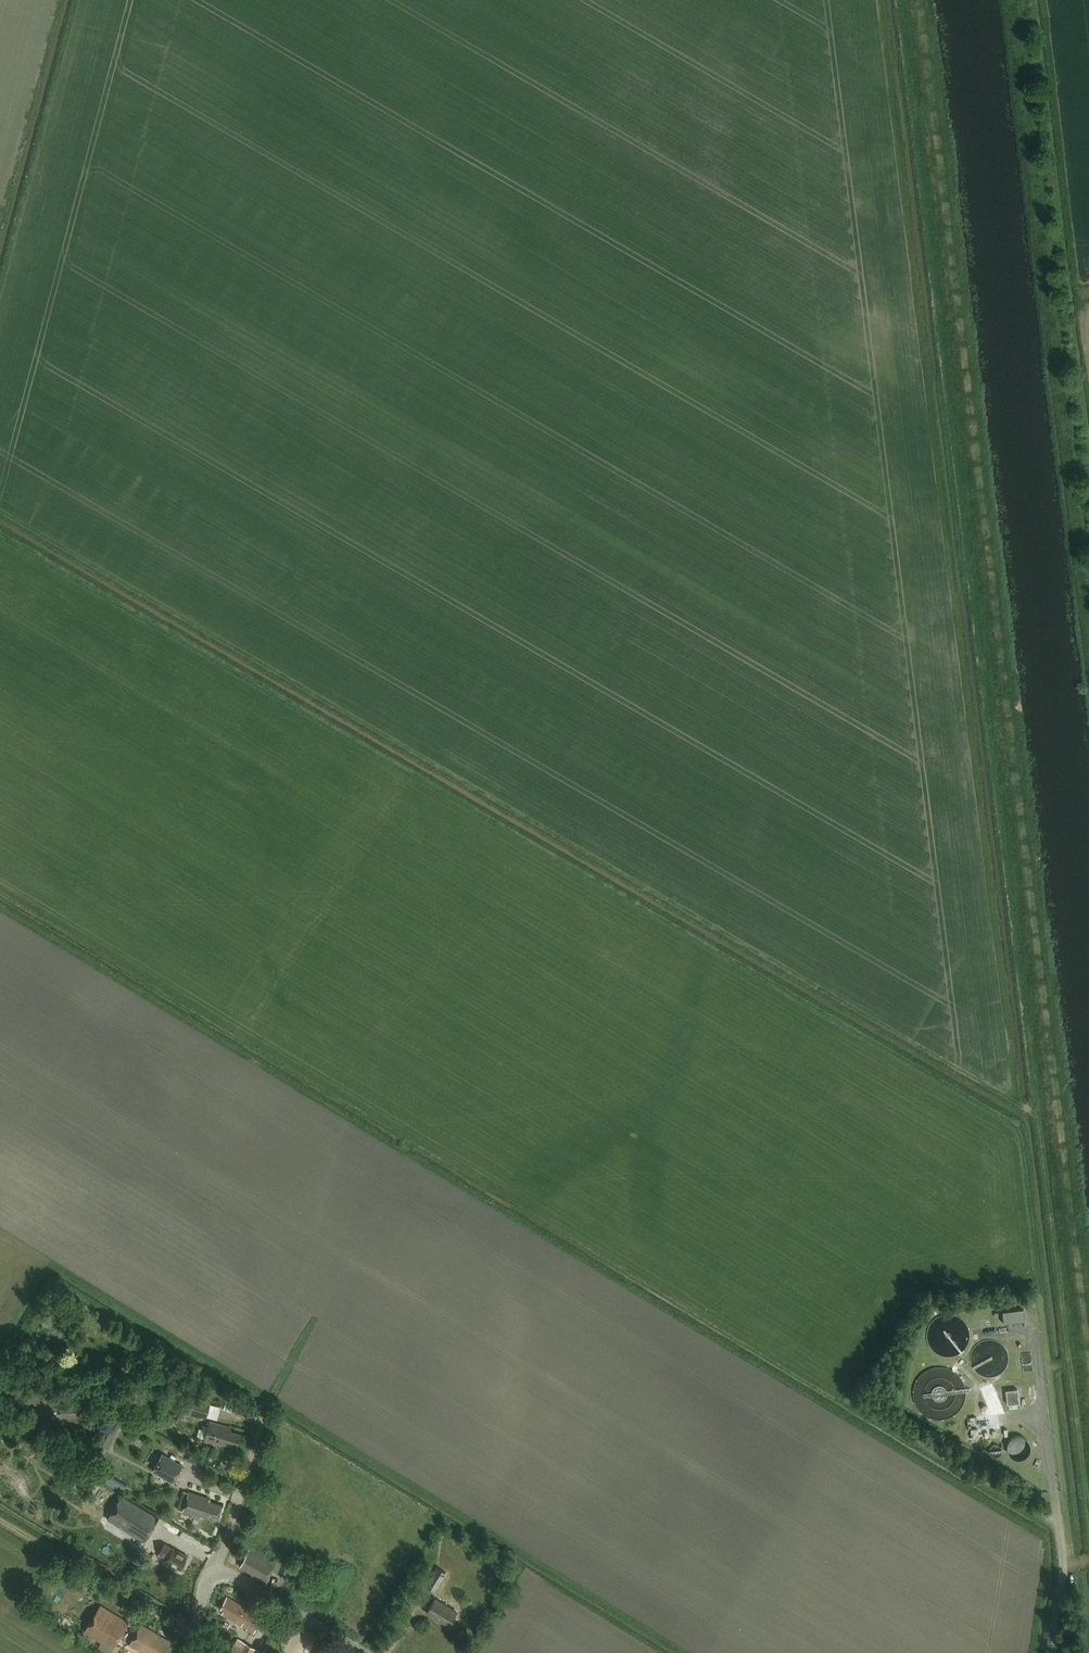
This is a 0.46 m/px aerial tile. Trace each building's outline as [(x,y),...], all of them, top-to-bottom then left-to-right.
[(1004,1324),(1025,1321),(1023,1309),(1002,1312),(1004,1324)] [(1007,1405),(1019,1403),(1017,1389),(1005,1391),(1007,1405)] [(184,1412),(207,1417),(211,1401),(189,1395),(184,1412)] [(60,1416),(76,1416),(76,1406),(60,1407),(60,1416)] [(117,1416),(104,1444),(110,1447),(124,1420),(117,1416)] [(980,1435),(979,1430),(986,1430),(986,1426),(979,1427),(978,1417),(968,1418),(970,1429),(972,1429),(973,1441),(979,1440),(978,1437),(982,1437),(982,1434),(980,1435)] [(209,1422),(204,1441),(216,1444),(216,1442),(224,1444),(225,1442),(236,1445),(239,1433),(225,1429),(226,1427),(209,1422)] [(183,1466),(163,1453),(152,1471),(173,1483),(183,1466)] [(123,1492),(127,1485),(123,1483),(95,1467),(91,1474),(119,1490),(123,1492)] [(216,1521),(221,1505),(206,1500),(207,1498),(188,1492),(188,1494),(183,1492),(177,1510),(201,1518),(202,1516),(216,1521)] [(121,1498),(108,1520),(144,1542),(158,1520),(121,1498)] [(180,1570),(187,1557),(164,1544),(158,1554),(166,1558),(164,1561),(180,1570)] [(250,1548),(241,1567),(253,1574),(251,1577),(265,1585),(272,1570),(295,1582),(301,1571),(283,1562),(282,1564),(277,1561),(276,1563),(250,1548)] [(446,1572),(436,1566),(424,1585),(434,1591),(446,1572)] [(254,1633),(263,1616),(227,1597),(220,1609),(224,1611),(222,1615),(248,1628),(247,1629),(254,1633)] [(448,1625),(456,1612),(435,1599),(427,1613),(448,1625)] [(112,1648),(129,1623),(101,1604),(84,1630),(112,1648)] [(170,1643),(141,1625),(129,1644),(144,1652),(164,1652),(170,1643)] [(242,1641),(236,1652),(256,1652),(258,1650),(242,1641)] [(264,1651),(266,1652),(278,1652),(281,1649),(269,1642),(264,1651)]
